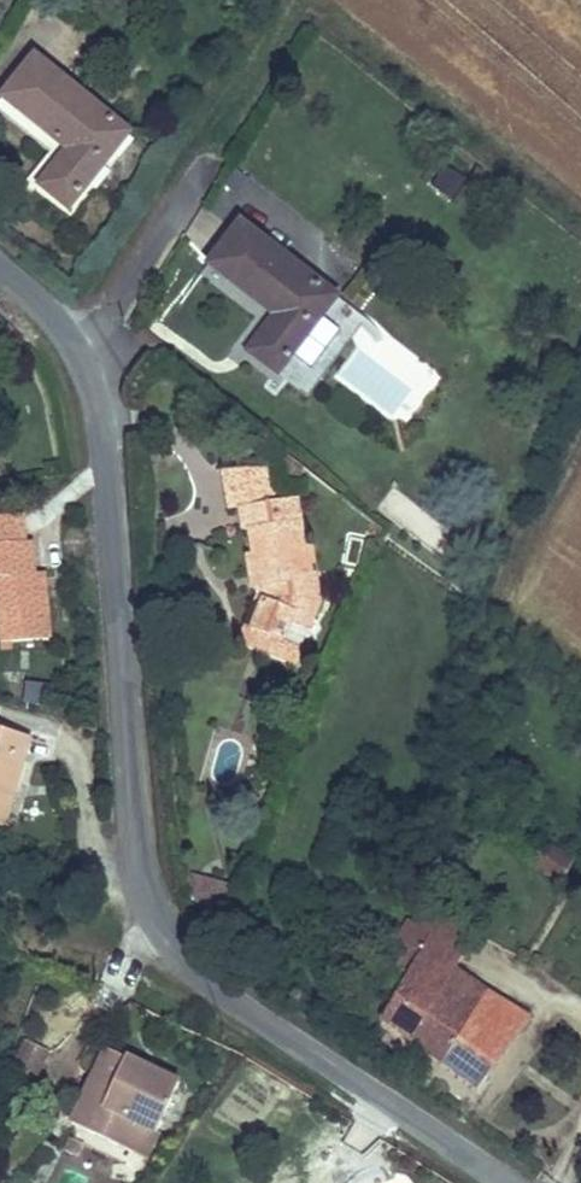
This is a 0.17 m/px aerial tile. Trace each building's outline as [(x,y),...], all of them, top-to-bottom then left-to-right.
[(76,220),(141,145),(47,64),(9,108),(75,165),(49,196),(76,220)] [(445,168),(431,185),(453,204),(468,187),(445,168)] [(279,388),(346,308),(248,229),(213,274),(278,326),(249,363),(279,388)] [(229,522),(261,515),(251,477),(210,487),(217,524),(229,522)] [(285,509),(261,515),(229,522),(235,548),(243,547),(250,571),(241,574),(249,608),(261,604),(263,610),(248,645),(283,660),(289,643),(305,650),(322,618),(303,592),(295,560),(285,509)] [(22,580),(20,550),(10,550),(8,525),(0,525),(0,656),(43,652),(38,598),(23,599),(22,580)] [(306,560),(295,560),(303,592),(322,618),(306,560)] [(37,579),(22,580),(23,599),(38,598),(37,579)] [(283,660),(248,645),(240,665),(291,687),(299,668),(283,660)] [(15,680),(12,696),(50,704),(53,687),(15,680)] [(30,754),(0,744),(0,836),(30,754)] [(580,871),(580,865),(548,843),(536,861),(573,883),(580,871)] [(228,918),(233,885),(197,880),(192,913),(228,918)] [(381,1025),(483,1091),(525,1025),(460,983),(470,966),(412,928),(401,945),(424,960),(381,1025)] [(10,1063),(38,1076),(51,1047),(23,1034),(10,1063)] [(67,1128),(90,1136),(108,1082),(162,1100),(171,1075),(94,1048),(67,1128)] [(90,1136),(129,1149),(139,1120),(154,1125),(162,1100),(108,1082),(90,1136)] [(139,1120),(129,1149),(144,1154),(154,1125),(139,1120)]
